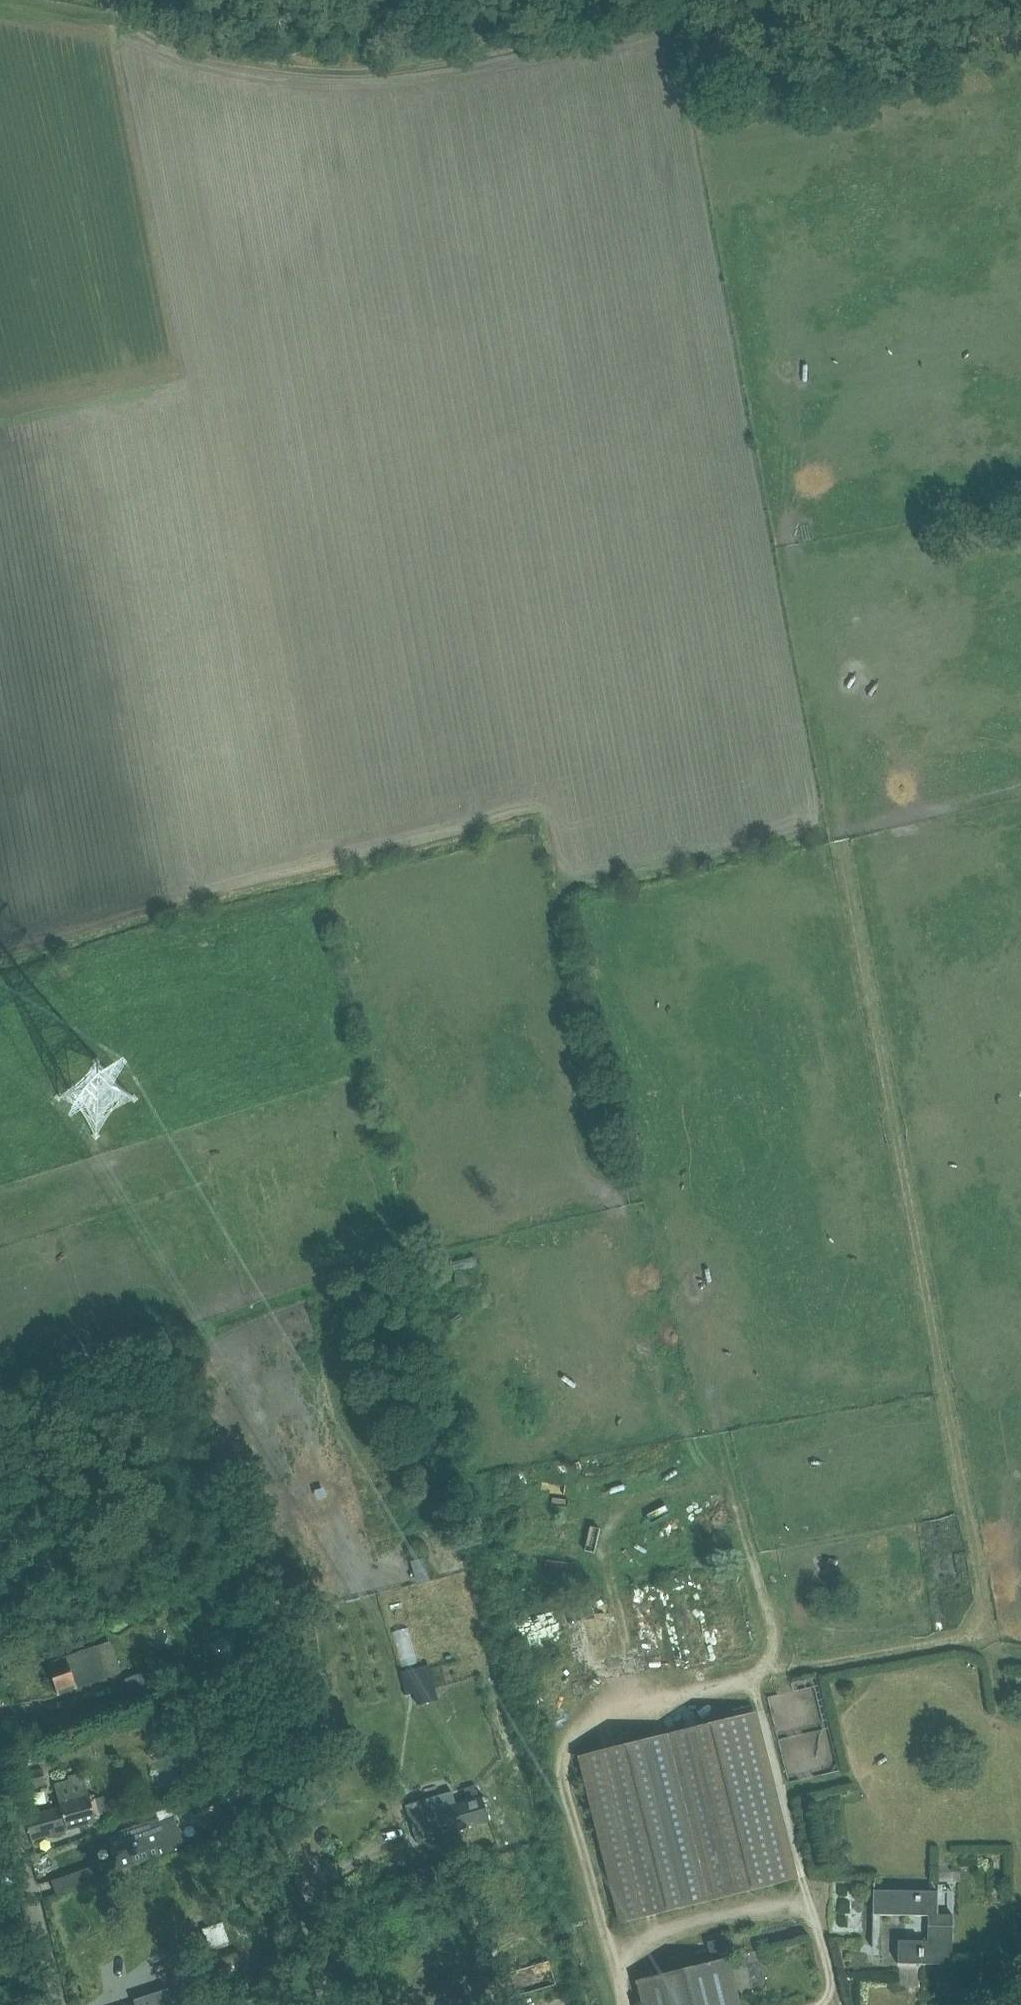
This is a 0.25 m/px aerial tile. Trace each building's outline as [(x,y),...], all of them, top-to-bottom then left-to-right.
[(411,1563),(416,1586),(430,1581),(424,1559),(411,1563)] [(405,1628),(390,1632),(400,1667),(415,1662),(405,1628)] [(209,1644),(213,1656),(238,1647),(232,1635),(209,1644)] [(58,1695),(121,1672),(110,1641),(86,1651),(82,1641),(48,1654),(51,1663),(47,1665),(58,1695)] [(188,1671),(198,1680),(207,1670),(196,1661),(188,1671)] [(400,1676),(405,1696),(439,1688),(433,1667),(400,1676)] [(125,1680),(134,1706),(159,1696),(156,1688),(162,1686),(153,1668),(125,1680)] [(756,1712),(575,1755),(616,1922),(797,1878),(756,1712)] [(182,1748),(187,1762),(199,1758),(194,1744),(182,1748)] [(39,1748),(13,1756),(22,1791),(46,1784),(42,1769),(30,1772),(24,1754),(40,1749),(39,1748)] [(31,1841),(97,1823),(96,1817),(91,1801),(83,1776),(80,1777),(79,1773),(68,1777),(69,1780),(53,1785),(61,1808),(25,1818),(31,1841)] [(246,1800),(240,1784),(220,1792),(225,1807),(246,1800)] [(417,1842),(464,1830),(463,1829),(490,1821),(483,1796),(478,1797),(475,1786),(463,1789),(467,1800),(456,1803),(453,1792),(405,1805),(417,1842)] [(258,1792),(264,1810),(273,1807),(267,1789),(258,1792)] [(91,1801),(96,1817),(109,1813),(104,1797),(91,1801)] [(175,1803),(174,1801),(154,1809),(154,1810),(175,1803)] [(180,1816),(175,1803),(154,1810),(157,1819),(106,1836),(114,1859),(51,1881),(56,1894),(185,1848),(174,1818),(180,1816)] [(262,1821),(269,1838),(280,1834),(273,1817),(262,1821)] [(116,1928),(124,1925),(113,1882),(105,1884),(116,1928)] [(875,1884),(873,1884),(872,1948),(874,1948),(875,1916),(927,1916),(927,1942),(898,1941),(897,1965),(952,1966),(953,1915),(937,1915),(937,1893),(875,1891),(875,1884)] [(201,1929),(208,1949),(229,1943),(222,1922),(201,1929)] [(641,2004),(741,2004),(729,1958),(735,1956),(731,1936),(706,1942),(711,1962),(635,1981),(641,2004)] [(236,1948),(192,1963),(199,1984),(244,1969),(236,1948)] [(143,1962),(148,1972),(164,1964),(159,1954),(143,1962)] [(513,1992),(551,1983),(547,1963),(508,1971),(513,1992)] [(134,2004),(173,2004),(168,1989),(146,1996),(145,1993),(132,1997),(134,2004)]
